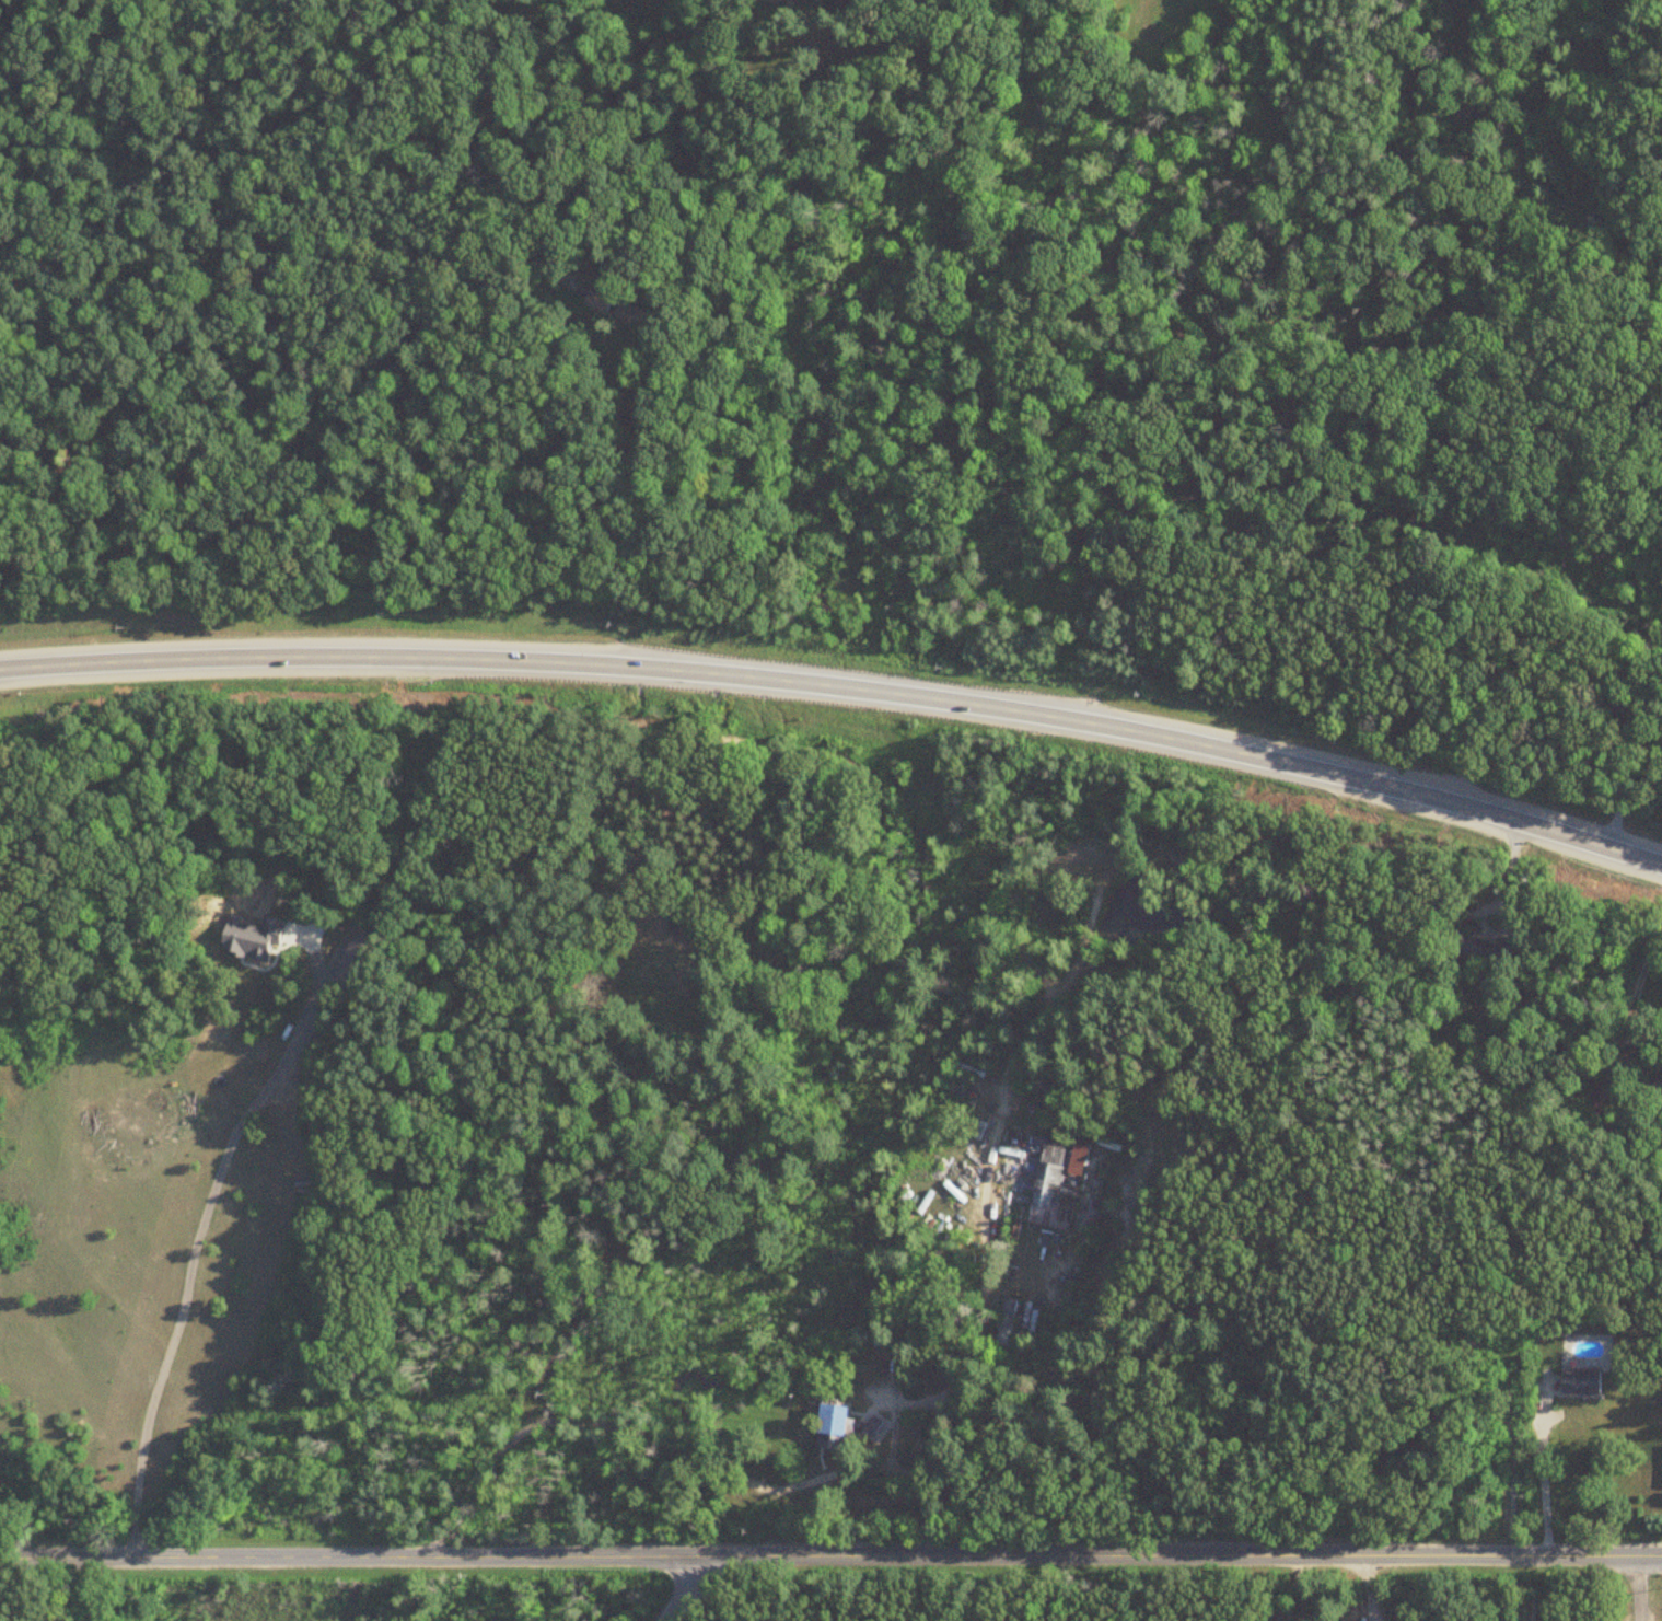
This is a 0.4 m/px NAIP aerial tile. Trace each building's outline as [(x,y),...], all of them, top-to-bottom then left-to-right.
[(1617,701),(1605,708),(1613,721),(1624,714),(1617,701)] [(1033,1225),(1075,1231),(1088,1143),(1046,1137),(1033,1225)] [(1020,1301),(1007,1297),(994,1344),(1006,1347),(1020,1301)] [(1605,1370),(1564,1370),(1564,1397),(1605,1397),(1605,1370)] [(853,1407),(826,1403),(819,1448),(846,1452),(853,1407)]
